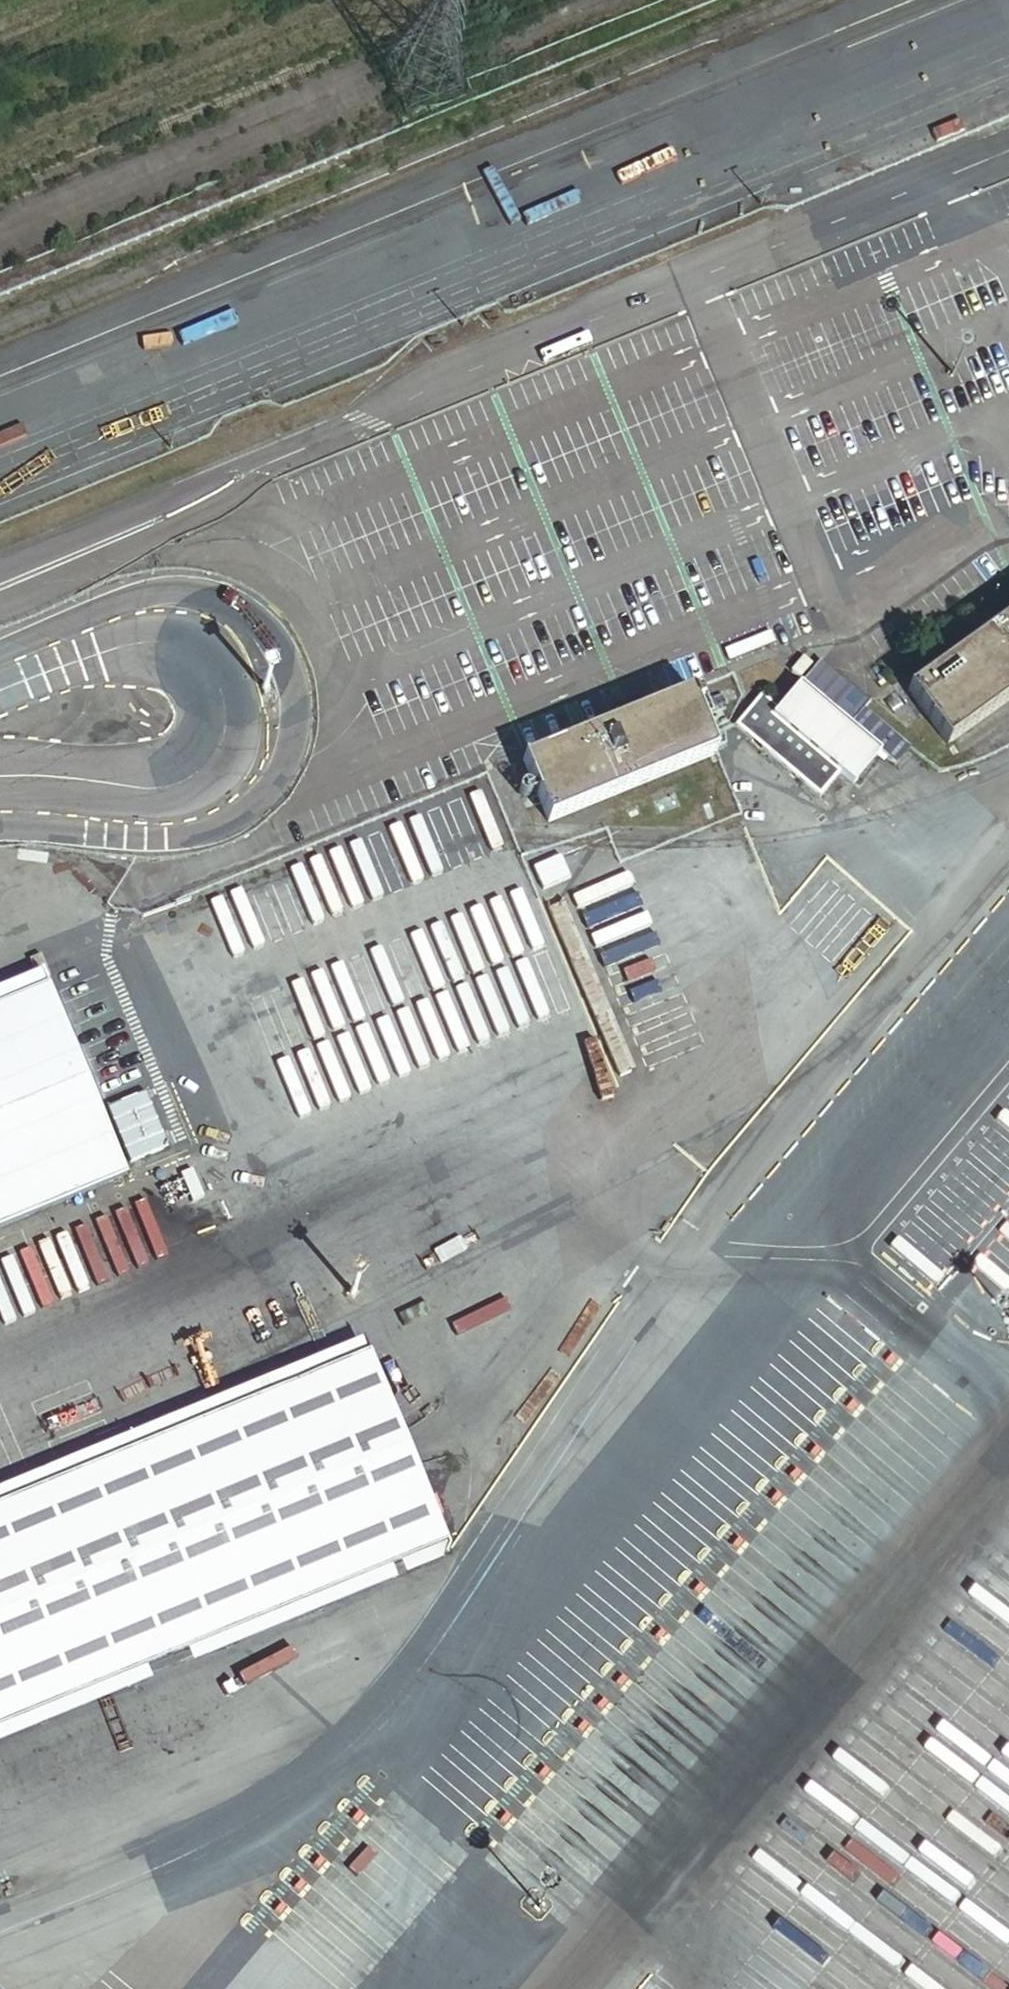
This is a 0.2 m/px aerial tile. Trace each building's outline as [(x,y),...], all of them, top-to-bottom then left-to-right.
[(946,744),(1008,698),(1008,619),(908,692),(946,744)] [(847,726),(861,709),(866,704),(818,664),(800,685),(847,726)] [(895,767),(910,750),(861,709),(847,726),(800,685),(778,711),(760,697),(735,727),(833,810),(880,754),(895,767)] [(707,739),(688,692),(522,761),(548,822),(713,754),(707,739)] [(114,1141),(57,1003),(49,984),(0,1004),(0,1212),(122,1161),(114,1141)] [(76,995),(57,1003),(114,1141),(146,1128),(110,1040),(96,1046),(76,995)] [(448,1545),(368,1353),(0,1505),(0,1730),(448,1545)]
